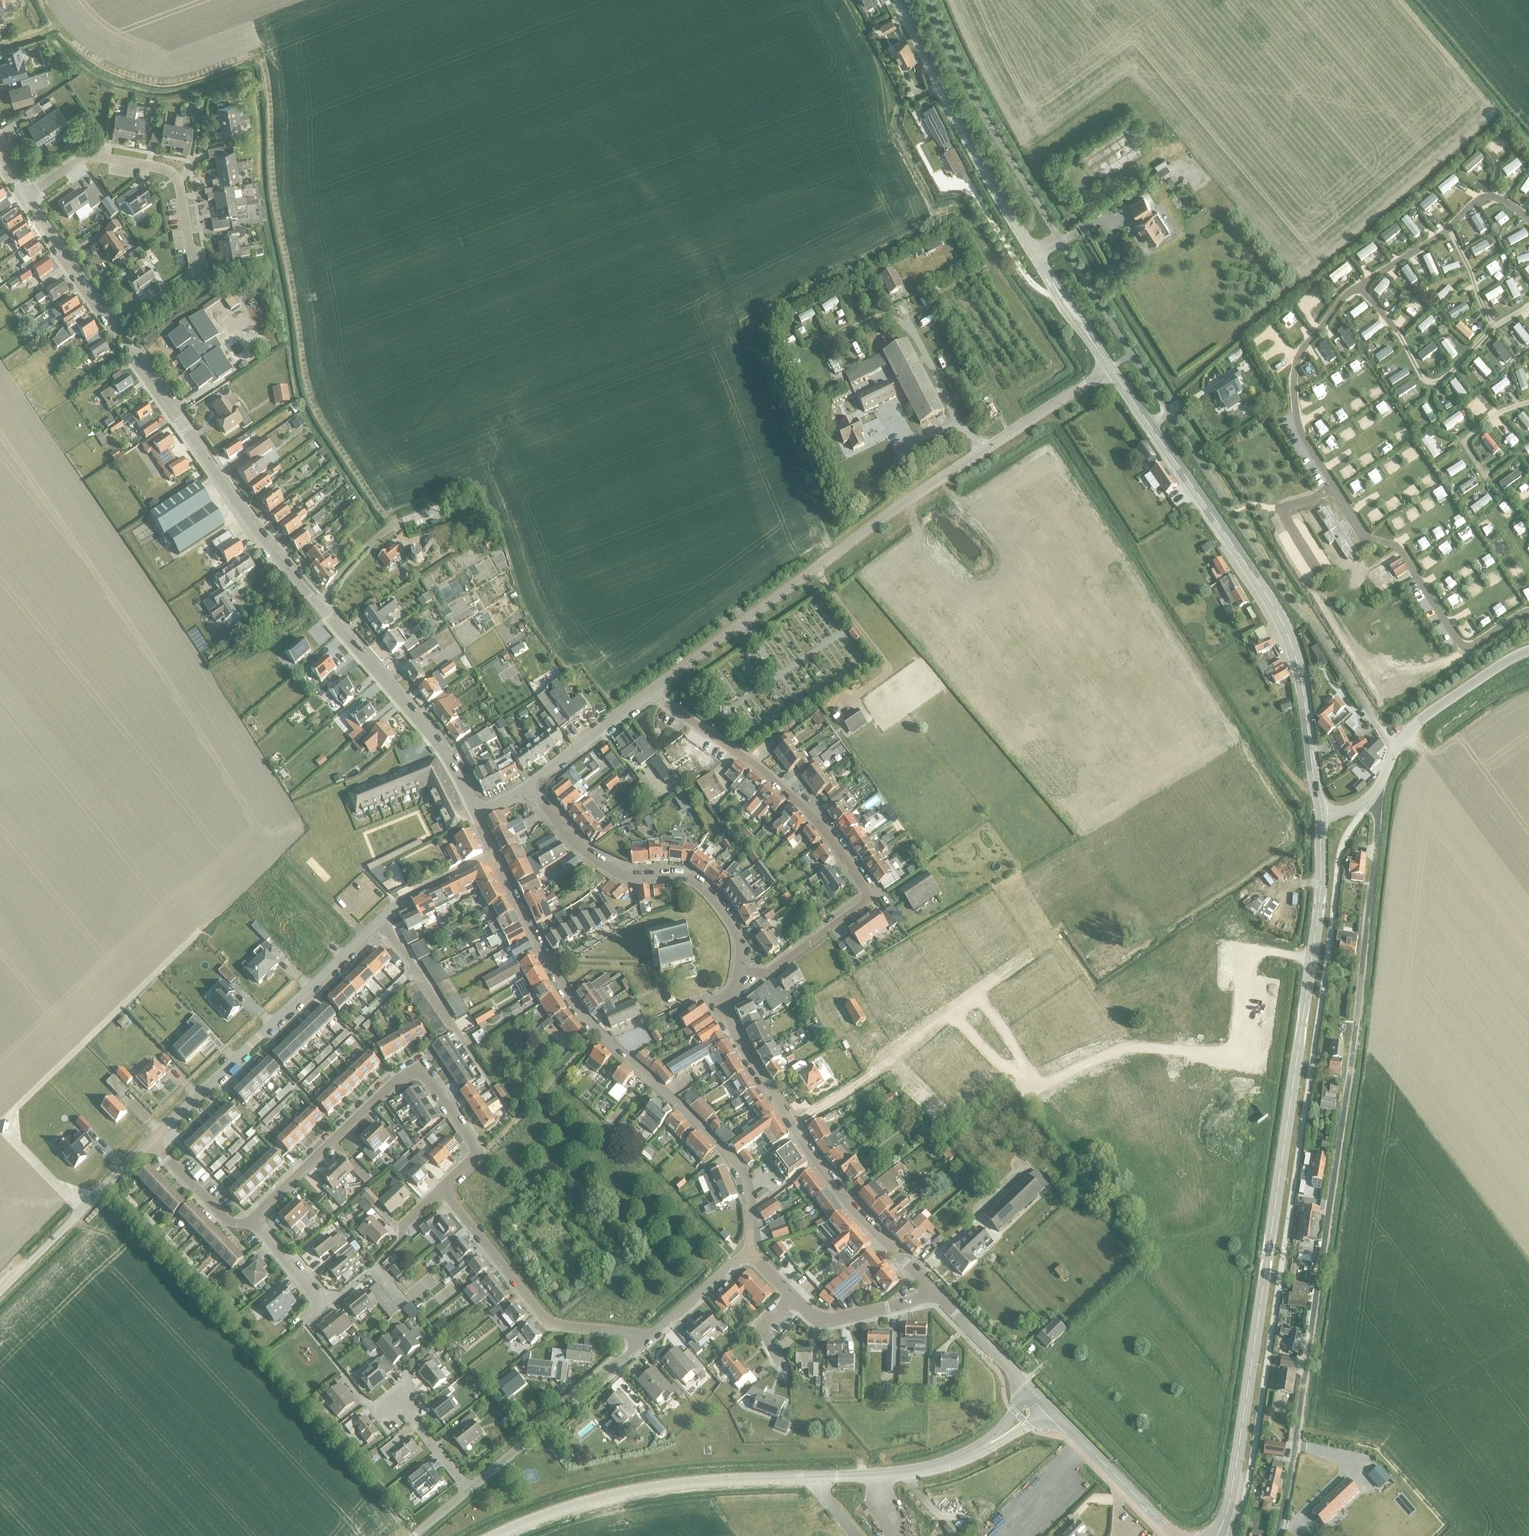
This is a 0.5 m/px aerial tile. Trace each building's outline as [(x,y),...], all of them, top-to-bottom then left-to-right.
[(881,26),(885,33),(896,27),(892,20),(881,26)] [(879,26),(873,29),(878,38),(884,34),(879,26)] [(903,67),(915,60),(906,43),(893,50),(903,67)] [(25,67),(19,48),(5,52),(8,63),(0,65),(0,70),(4,82),(24,76),(22,68),(25,67)] [(46,71),(33,74),(20,78),(22,86),(9,90),(14,106),(33,101),(30,90),(48,85),(46,77),(47,77),(46,71)] [(49,99),(40,105),(42,109),(43,110),(52,104),(49,99)] [(29,117),(42,109),(40,105),(38,102),(25,111),(29,117)] [(244,106),(236,107),(236,105),(223,108),(222,103),(216,104),(220,122),(249,117),(248,113),(245,114),(244,106)] [(126,135),(132,106),(127,105),(125,116),(116,115),(111,140),(117,141),(118,134),(126,135)] [(136,107),(132,106),(126,135),(145,139),(146,133),(141,132),(143,120),(136,118),(137,111),(135,111),(136,107)] [(933,106),(923,111),(925,116),(924,117),(935,138),(936,137),(940,144),(942,143),(949,139),(950,139),(933,106)] [(51,132),(67,122),(57,108),(28,128),(38,141),(42,138),(45,142),(54,136),(51,132)] [(175,144),(180,115),(176,114),(174,125),(164,123),(162,136),(158,135),(156,141),(175,144)] [(184,115),(180,115),(175,144),(183,146),(182,153),(187,154),(192,128),(191,128),(182,126),(184,115)] [(249,117),(220,122),(221,131),(214,132),(215,138),(240,133),(239,124),(250,122),(249,117)] [(1498,138),(1482,148),(1485,154),(1501,144),(1498,138)] [(949,139),(942,143),(946,151),(944,151),(956,173),(960,171),(964,168),(965,168),(953,147),(949,139)] [(251,158),(246,159),(235,160),(233,151),(225,153),(223,144),(206,147),(208,155),(215,154),(217,168),(252,162),(251,158)] [(1164,159),(1154,165),(1157,169),(1167,163),(1164,159)] [(1463,177),(1478,166),(1473,159),(1458,170),(1463,177)] [(252,162),(217,168),(219,176),(211,178),(212,183),(238,179),(236,169),(253,166),(252,162)] [(1502,181),(1517,169),(1512,163),(1497,174),(1502,181)] [(1164,166),(1158,170),(1162,175),(1167,171),(1164,166)] [(964,168),(960,171),(966,182),(970,179),(964,168)] [(1450,179),(1433,190),(1438,197),(1455,185),(1450,179)] [(1523,199),(1528,183),(1522,180),(1516,196),(1523,199)] [(78,192),(58,205),(68,219),(74,214),(80,222),(93,214),(91,211),(101,204),(90,189),(81,195),(78,192)] [(133,190),(123,197),(126,202),(124,203),(133,216),(150,204),(141,191),(137,194),(133,190)] [(11,208),(0,192),(0,216),(11,208)] [(241,200),(240,192),(233,194),(232,192),(207,196),(207,201),(215,200),(216,209),(246,204),(245,199),(241,200)] [(1169,231),(1157,212),(1148,218),(1144,213),(1150,209),(1143,198),(1130,206),(1137,217),(1139,217),(1142,222),(1136,226),(1148,245),(1169,231)] [(246,204),(216,209),(218,221),(211,222),(213,232),(229,229),(228,221),(237,219),(235,210),(246,208),(246,204)] [(113,207),(106,212),(106,213),(111,219),(118,214),(113,207)] [(22,225),(16,216),(12,210),(0,218),(0,221),(9,234),(22,225)] [(1504,215),(1490,226),(1494,232),(1509,221),(1504,215)] [(1465,223),(1476,238),(1483,233),(1472,218),(1465,223)] [(112,235),(121,229),(116,222),(104,231),(108,237),(98,244),(112,264),(125,255),(112,235)] [(0,240),(0,245),(10,239),(9,238),(11,237),(11,238),(14,241),(16,239),(22,249),(33,242),(28,234),(22,225),(9,234),(0,240)] [(227,238),(218,239),(221,258),(250,253),(249,248),(238,250),(237,241),(239,241),(241,240),(244,238),(245,237),(245,235),(246,232),(248,231),(227,235),(227,238)] [(41,253),(34,243),(33,242),(22,249),(24,251),(18,255),(24,265),(20,267),(22,269),(23,268),(25,271),(34,265),(30,260),(41,253)] [(932,245),(925,248),(928,254),(935,250),(932,245)] [(1370,246),(1351,258),(1356,265),(1375,253),(1370,246)] [(250,253),(221,258),(222,266),(215,267),(216,273),(242,268),(240,259),(251,257),(250,253)] [(1511,261),(1514,267),(1528,262),(1528,255),(1511,261)] [(147,257),(142,261),(147,268),(152,264),(147,257)] [(1426,281),(1434,278),(1426,257),(1419,260),(1426,281)] [(1483,276),(1505,264),(1501,258),(1479,270),(1483,276)] [(31,276),(34,274),(38,280),(53,270),(46,260),(38,265),(37,263),(34,265),(25,271),(17,277),(8,283),(11,288),(20,282),(21,284),(32,277),(31,276)] [(134,278),(127,282),(136,294),(154,282),(145,269),(145,270),(141,265),(133,270),(137,276),(134,277),(134,278)] [(1342,266),(1324,281),(1329,287),(1347,272),(1342,266)] [(1455,266),(1437,271),(1439,276),(1456,271),(1455,266)] [(1406,269),(1394,274),(1401,291),(1413,286),(1406,269)] [(1525,269),(1519,274),(1528,286),(1528,274),(1525,269)] [(880,278),(877,280),(881,288),(885,286),(889,295),(901,289),(897,281),(900,280),(897,275),(895,276),(892,271),(880,277),(880,278)] [(1380,280),(1368,295),(1376,301),(1388,286),(1380,280)] [(53,303),(68,293),(60,281),(35,299),(38,304),(45,299),(49,297),(53,303)] [(1508,302),(1517,297),(1509,282),(1501,286),(1508,302)] [(1437,304),(1449,293),(1444,288),(1432,299),(1437,304)] [(1492,300),(1499,295),(1496,290),(1481,298),(1488,310),(1495,305),(1492,300)] [(168,293),(158,300),(164,309),(174,302),(168,293)] [(1293,305),(1300,315),(1317,304),(1310,294),(1293,305)] [(222,299),(222,298),(220,296),(202,308),(204,312),(222,299)] [(55,319),(50,322),(53,326),(61,321),(79,308),(72,298),(57,307),(58,308),(51,313),(55,319)] [(1424,298),(1418,301),(1420,306),(1427,303),(1424,298)] [(820,315),(835,306),(831,300),(817,310),(820,315)] [(1409,301),(1395,315),(1400,320),(1414,306),(1409,301)] [(26,305),(20,309),(24,315),(30,311),(26,305)] [(1359,305),(1344,317),(1348,323),(1364,311),(1359,305)] [(1460,306),(1441,313),(1444,320),(1463,313),(1460,306)] [(79,308),(61,321),(64,326),(56,338),(57,338),(75,326),(73,322),(83,315),(79,308)] [(180,328),(167,337),(169,341),(173,347),(176,351),(177,350),(181,355),(176,359),(179,362),(183,368),(185,371),(185,372),(188,370),(192,375),(189,377),(190,380),(196,388),(198,391),(212,381),(213,383),(232,371),(218,350),(220,348),(214,339),(218,336),(202,312),(188,321),(187,318),(178,324),(180,328)] [(796,326),(811,318),(809,313),(793,320),(796,326)] [(1427,319),(1411,331),(1416,337),(1431,324),(1427,319)] [(75,326),(57,338),(52,342),(56,348),(71,338),(78,334),(80,337),(82,336),(86,342),(87,342),(91,349),(102,342),(87,321),(77,328),(75,326)] [(1374,324),(1355,340),(1360,346),(1379,330),(1374,324)] [(1463,344),(1469,337),(1456,325),(1450,332),(1463,344)] [(1507,332),(1520,350),(1527,345),(1515,327),(1507,332)] [(1336,330),(1332,335),(1336,339),(1333,342),(1344,353),(1351,345),(1336,330)] [(793,333),(796,340),(802,337),(799,331),(793,333)] [(920,425),(944,412),(907,341),(883,354),(920,425)] [(1263,341),(1257,344),(1266,359),(1272,355),(1263,341)] [(109,352),(102,342),(91,349),(74,361),(69,364),(72,368),(77,365),(78,366),(84,362),(83,360),(90,355),(94,362),(109,352)] [(227,357),(238,353),(234,344),(223,349),(227,357)] [(1323,345),(1308,351),(1316,369),(1331,363),(1323,345)] [(1441,345),(1436,348),(1446,364),(1451,361),(1441,345)] [(1485,352),(1498,371),(1509,364),(1495,345),(1485,352)] [(1238,349),(1226,359),(1230,363),(1242,354),(1238,349)] [(1382,349),(1369,362),(1374,367),(1387,354),(1382,349)] [(1425,350),(1414,359),(1419,365),(1429,356),(1425,350)] [(835,357),(828,360),(835,374),(842,370),(835,357)] [(1465,369),(1477,385),(1487,377),(1475,362),(1465,369)] [(1226,383),(1214,390),(1221,401),(1215,406),(1220,414),(1238,403),(1233,397),(1241,392),(1234,381),(1240,378),(1239,378),(1234,370),(1222,377),(1226,383)] [(113,386),(99,395),(111,412),(120,406),(118,404),(135,393),(131,387),(132,386),(125,376),(125,377),(122,372),(114,377),(117,382),(112,386),(113,386)] [(1511,397),(1525,395),(1521,373),(1508,376),(1511,397)] [(366,391),(374,386),(371,381),(363,386),(366,391)] [(889,382),(857,397),(864,412),(896,398),(889,382)] [(1489,400),(1506,388),(1502,382),(1485,394),(1489,400)] [(822,397),(829,393),(824,383),(816,388),(822,397)] [(1445,388),(1455,403),(1462,398),(1452,383),(1445,388)] [(846,392),(831,400),(833,404),(847,396),(846,392)] [(1463,409),(1467,415),(1482,404),(1477,398),(1463,409)] [(224,399),(214,406),(219,414),(220,413),(222,417),(216,421),(225,434),(241,423),(244,426),(251,422),(241,408),(234,412),(233,410),(232,410),(224,399)] [(289,407),(294,414),(298,411),(293,404),(289,407)] [(991,404),(982,410),(988,419),(997,414),(991,404)] [(130,428),(135,424),(140,432),(145,439),(158,430),(153,423),(148,417),(151,414),(145,405),(123,419),(108,429),(111,434),(124,425),(124,426),(127,424),(130,428)] [(128,407),(121,411),(124,415),(131,411),(128,407)] [(1415,412),(1426,427),(1432,423),(1422,408),(1415,412)] [(1443,433),(1460,422),(1455,415),(1438,427),(1443,433)] [(111,418),(104,423),(107,428),(114,423),(111,418)] [(292,423),(296,429),(303,424),(298,418),(292,423)] [(864,446),(860,437),(863,435),(856,420),(853,422),(851,419),(835,427),(843,444),(849,442),(853,451),(864,446)] [(905,422),(908,429),(913,426),(911,420),(905,422)] [(1334,434),(1336,441),(1345,438),(1343,431),(1334,434)] [(160,434),(141,447),(147,456),(148,455),(150,454),(169,482),(188,471),(180,460),(176,462),(169,451),(173,448),(165,437),(163,438),(160,434)] [(239,446),(249,439),(246,435),(222,451),(229,460),(242,451),(239,446)] [(1481,437),(1474,443),(1487,459),(1495,453),(1481,437)] [(257,460),(272,450),(264,439),(244,454),(248,460),(237,469),(239,472),(237,474),(247,486),(266,472),(257,460)] [(1428,462),(1437,457),(1425,439),(1417,444),(1428,462)] [(1518,452),(1522,458),(1528,453),(1528,444),(1518,452)] [(322,449),(317,453),(321,459),(327,455),(322,449)] [(117,451),(110,455),(114,461),(121,457),(117,451)] [(1150,452),(1143,457),(1152,470),(1158,465),(1150,452)] [(304,464),(298,468),(301,473),(308,468),(304,464)] [(1445,481),(1461,470),(1457,464),(1440,475),(1445,481)] [(1176,487),(1161,465),(1151,472),(1166,494),(1176,487)] [(269,479),(280,470),(277,466),(248,488),(255,497),(265,490),(271,485),(266,479),(268,477),(269,479)] [(1366,489),(1374,483),(1368,475),(1360,480),(1366,489)] [(192,477),(185,482),(188,487),(195,482),(192,477)] [(1457,496),(1475,489),(1472,480),(1454,487),(1457,496)] [(322,492),(325,495),(338,486),(336,482),(322,492)] [(196,484),(149,515),(164,537),(166,536),(211,506),(196,484)] [(266,492),(257,499),(268,514),(282,503),(274,492),(280,489),(276,484),(273,487),(271,488),(266,492)] [(349,491),(343,496),(346,501),(353,496),(349,491)] [(286,510),(297,501),(295,497),(270,516),(277,525),(290,515),(286,510)] [(1482,497),(1464,512),(1469,518),(1487,503),(1482,497)] [(157,500),(148,505),(152,511),(161,505),(157,500)] [(311,501),(304,505),(307,510),(314,505),(311,501)] [(1490,510),(1497,519),(1506,512),(1499,503),(1490,510)] [(211,506),(166,536),(178,556),(224,526),(211,506)] [(1183,517),(1192,511),(1189,507),(1180,512),(1183,517)] [(297,521),(305,515),(301,510),(279,527),(287,537),(301,527),(297,521)] [(1329,533),(1329,532),(1335,529),(1323,510),(1316,514),(1329,533)] [(324,518),(321,513),(311,520),(315,525),(324,518)] [(1386,522),(1389,530),(1398,527),(1394,519),(1386,522)] [(1516,526),(1507,532),(1512,540),(1521,534),(1516,526)] [(308,527),(301,532),(289,541),(297,552),(316,537),(308,527)] [(1476,533),(1479,539),(1487,535),(1483,529),(1476,533)] [(1335,541),(1329,532),(1329,533),(1323,536),(1329,545),(1335,542),(1335,541)] [(225,545),(232,540),(227,533),(211,544),(216,551),(217,550),(225,545)] [(424,546),(421,550),(426,554),(429,550),(430,548),(432,548),(433,547),(434,547),(434,546),(435,546),(435,545),(435,544),(435,543),(436,543),(436,542),(435,542),(435,541),(435,540),(435,539),(434,539),(434,538),(433,538),(432,537),(431,537),(430,537),(429,537),(428,537),(427,538),(426,538),(426,539),(425,539),(425,540),(425,541),(425,542),(424,542),(424,543),(425,544),(424,546)] [(1335,542),(1347,561),(1353,556),(1341,538),(1335,541),(1335,542)] [(489,540),(484,543),(488,549),(493,546),(489,540)] [(357,549),(351,541),(346,545),(352,552),(357,549)] [(225,545),(217,550),(219,553),(227,565),(242,554),(241,553),(242,551),(240,547),(237,546),(235,542),(226,548),(225,545)] [(1204,554),(1215,548),(1212,543),(1201,549),(1204,554)] [(393,560),(402,553),(404,552),(398,544),(387,552),(378,558),(387,569),(395,563),(393,560)] [(328,560),(325,556),(317,547),(306,556),(313,565),(310,568),(325,588),(332,579),(327,572),(337,564),(332,557),(328,560)] [(422,560),(423,557),(422,554),(420,552),(417,552),(414,552),(412,554),(411,557),(412,560),(413,562),(416,563),(418,563),(421,562),(422,560)] [(1400,557),(1388,564),(1397,579),(1409,571),(1400,557)] [(1426,557),(1420,560),(1425,568),(1430,565),(1426,557)] [(1222,580),(1230,576),(1220,558),(1212,563),(1215,567),(1210,570),(1216,580),(1221,578),(1222,580)] [(231,568),(214,579),(220,588),(222,591),(234,583),(237,584),(242,581),(243,578),(247,576),(246,574),(254,568),(249,561),(248,562),(245,559),(241,561),(240,560),(230,567),(231,568)] [(1222,580),(1218,583),(1221,588),(1231,605),(1235,602),(1239,608),(1247,604),(1230,576),(1222,580)] [(210,599),(202,604),(209,614),(208,614),(212,621),(213,620),(216,624),(222,619),(223,622),(226,620),(227,621),(235,615),(226,602),(223,597),(225,595),(222,591),(220,588),(218,590),(219,591),(210,598),(210,599)] [(1521,601),(1528,597),(1524,591),(1517,595),(1521,601)] [(428,594),(418,601),(422,607),(432,600),(428,594)] [(369,607),(377,602),(374,598),(366,603),(369,607)] [(374,605),(363,611),(365,614),(363,615),(368,621),(372,627),(372,628),(375,632),(376,632),(378,635),(389,627),(388,627),(394,623),(390,618),(389,619),(388,617),(398,610),(391,600),(377,610),(373,606),(374,605)] [(1251,608),(1246,611),(1254,625),(1260,622),(1251,608)] [(1255,631),(1249,635),(1250,638),(1256,635),(1260,643),(1252,647),(1253,648),(1257,655),(1259,654),(1259,656),(1266,652),(1265,651),(1273,647),(1269,638),(1263,627),(1255,631)] [(856,642),(861,638),(854,629),(849,633),(856,642)] [(403,646),(405,648),(407,652),(418,644),(414,638),(407,643),(398,631),(383,641),(392,654),(403,646)] [(301,639),(285,653),(295,665),(311,651),(301,639)] [(433,639),(422,647),(410,656),(415,663),(404,671),(414,684),(425,676),(418,667),(423,663),(420,659),(427,655),(438,647),(433,639)] [(1316,646),(1310,650),(1317,660),(1316,663),(1318,667),(1322,667),(1325,666),(1326,662),(1316,646)] [(505,653),(501,655),(506,662),(510,659),(505,653)] [(1275,685),(1289,677),(1278,660),(1271,664),(1272,666),(1267,669),(1266,667),(1267,666),(1260,655),(1253,660),(1263,676),(1265,675),(1267,678),(1270,676),(1271,677),(1270,677),(1275,685)] [(326,658),(311,671),(321,682),(327,677),(332,672),(333,672),(336,669),(326,658)] [(444,676),(455,668),(451,663),(441,671),(444,676)] [(327,677),(331,681),(336,676),(333,672),(332,672),(327,677)] [(434,679),(419,690),(428,703),(441,694),(436,687),(438,685),(435,681),(440,677),(437,673),(432,677),(434,679)] [(344,678),(328,691),(338,703),(339,702),(343,707),(353,699),(349,694),(353,690),(344,678)] [(557,683),(555,684),(579,716),(582,714),(585,714),(588,712),(588,710),(589,709),(580,697),(572,703),(557,683)] [(555,684),(546,691),(570,723),(579,716),(555,684)] [(570,723),(546,691),(537,698),(561,730),(569,723),(569,724),(570,723)] [(437,707),(433,710),(446,728),(454,723),(458,720),(458,719),(453,713),(460,707),(452,696),(450,697),(447,692),(434,702),(437,707)] [(1329,706),(1317,716),(1322,721),(1317,725),(1327,736),(1335,730),(1325,719),(1332,713),(1333,712),(1336,715),(1345,707),(1337,698),(1328,705),(1329,706)] [(1279,704),(1283,711),(1292,707),(1289,700),(1279,704)] [(354,705),(347,711),(351,716),(350,717),(360,728),(375,715),(366,704),(359,710),(354,705)] [(520,719),(528,714),(524,708),(516,713),(520,719)] [(842,722),(849,732),(865,721),(858,711),(842,722)] [(820,712),(811,718),(818,727),(827,721),(820,712)] [(511,717),(504,722),(508,728),(515,724),(511,717)] [(562,737),(549,719),(545,723),(551,731),(545,735),(554,748),(562,742),(560,739),(562,737)] [(454,723),(446,728),(456,742),(470,731),(468,728),(465,730),(462,726),(463,725),(461,722),(460,723),(458,720),(454,723)] [(502,720),(496,724),(496,725),(500,731),(507,727),(502,720)] [(395,738),(384,725),(371,736),(366,731),(353,743),(357,740),(363,747),(364,746),(369,753),(378,745),(381,749),(395,738)] [(1367,725),(1362,732),(1367,736),(1372,728),(1367,725)] [(476,737),(483,746),(495,740),(487,730),(476,736),(476,737)] [(532,732),(528,735),(534,743),(544,756),(554,748),(545,735),(538,740),(532,732)] [(1349,746),(1343,732),(1332,737),(1334,743),(1336,742),(1340,750),(1349,746)] [(656,755),(643,737),(634,744),(626,733),(615,741),(620,748),(617,750),(622,757),(625,754),(630,761),(635,757),(641,766),(656,755)] [(781,763),(795,752),(792,747),(798,743),(790,733),(778,742),(782,747),(773,753),(781,763)] [(531,746),(523,751),(533,763),(544,756),(534,743),(528,735),(525,737),(531,746)] [(476,737),(468,741),(469,744),(461,748),(474,774),(474,775),(484,794),(504,785),(496,770),(493,764),(491,759),(480,765),(473,751),(483,746),(476,737)] [(1361,749),(1366,745),(1362,738),(1343,750),(1351,762),(1359,757),(1358,755),(1363,751),(1361,749)] [(1385,748),(1376,739),(1367,748),(1368,750),(1359,759),(1370,771),(1380,762),(1375,757),(1385,748)] [(533,763),(523,751),(518,755),(512,747),(507,750),(508,750),(511,755),(523,771),(533,763)] [(602,756),(608,752),(605,747),(599,751),(602,756)] [(819,748),(809,756),(813,761),(823,753),(819,748)] [(505,758),(493,764),(496,770),(504,785),(519,776),(509,756),(511,755),(508,750),(503,753),(505,758)] [(799,757),(795,752),(781,763),(788,773),(796,767),(800,771),(806,767),(812,762),(805,753),(799,757)] [(827,753),(821,757),(824,762),(830,757),(827,753)] [(612,754),(605,759),(609,764),(616,759),(612,754)] [(322,757),(316,762),(320,767),(326,761),(322,757)] [(651,762),(665,781),(672,776),(658,757),(651,762)] [(812,762),(806,767),(810,771),(801,778),(808,787),(823,776),(819,772),(826,767),(818,757),(812,762)] [(435,760),(413,769),(421,788),(427,786),(429,790),(446,782),(435,760)] [(738,761),(724,776),(733,785),(747,770),(738,761)] [(593,762),(589,765),(593,770),(597,767),(593,762)] [(858,765),(854,769),(857,774),(862,770),(858,765)] [(413,769),(403,773),(411,794),(417,791),(417,790),(421,788),(413,769)] [(733,785),(731,788),(735,792),(738,789),(750,800),(753,797),(765,783),(753,772),(751,774),(747,770),(733,785)] [(696,772),(686,779),(689,784),(699,777),(696,772)] [(403,773),(392,777),(400,797),(405,795),(405,796),(411,794),(403,773)] [(561,786),(552,793),(552,794),(558,800),(572,789),(573,788),(577,785),(567,773),(558,781),(561,786)] [(708,803),(720,796),(724,793),(712,773),(696,783),(708,803)] [(341,775),(334,778),(336,784),(343,781),(341,775)] [(827,781),(823,776),(808,787),(816,797),(824,791),(827,796),(840,786),(833,777),(827,781)] [(392,777),(381,781),(390,802),(396,800),(395,799),(400,797),(392,777)] [(608,791),(619,783),(614,777),(603,785),(608,791)] [(1362,780),(1353,788),(1358,793),(1367,785),(1362,780)] [(381,781),(371,786),(379,805),(383,804),(384,805),(390,802),(381,781)] [(446,782),(429,790),(431,795),(430,795),(433,801),(451,792),(446,782)] [(572,789),(558,800),(566,811),(582,799),(587,794),(578,784),(577,785),(573,788),(572,789)] [(371,786),(360,790),(369,811),(375,808),(374,807),(379,805),(371,786)] [(767,806),(778,794),(768,786),(756,799),(753,797),(750,800),(744,807),(751,814),(762,802),(767,806)] [(837,824),(849,815),(848,813),(852,810),(851,808),(855,805),(852,800),(849,796),(843,800),(842,798),(848,794),(843,787),(829,798),(834,805),(826,811),(828,814),(837,824)] [(360,790),(349,794),(357,814),(362,812),(363,813),(369,811),(360,790)] [(451,792),(433,801),(436,807),(437,806),(439,810),(456,802),(451,792)] [(778,794),(767,806),(761,812),(764,814),(768,810),(767,810),(769,807),(775,813),(785,801),(778,794)] [(682,796),(676,799),(680,805),(686,802),(682,796)] [(589,799),(569,814),(577,824),(588,815),(596,809),(589,799)] [(456,802),(439,810),(441,814),(440,815),(443,821),(461,811),(456,802)] [(784,828),(799,814),(789,804),(778,815),(783,820),(779,823),(778,822),(772,828),(778,834),(780,832),(784,828)] [(889,807),(881,812),(883,815),(885,813),(891,810),(889,807)] [(588,815),(577,824),(585,834),(596,825),(604,819),(596,809),(588,815)] [(486,821),(492,834),(508,827),(503,817),(510,814),(508,810),(486,821)] [(461,811),(443,821),(446,826),(447,826),(449,830),(466,821),(461,811)] [(761,812),(756,817),(761,822),(766,816),(764,814),(761,812)] [(873,812),(864,818),(867,822),(876,815),(873,812)] [(799,814),(784,828),(780,832),(784,836),(792,829),(795,832),(806,822),(799,814)] [(849,815),(837,824),(844,835),(857,825),(849,815)] [(520,820),(508,827),(492,834),(503,856),(519,847),(520,847),(515,837),(526,831),(520,820)] [(640,820),(634,824),(636,828),(643,825),(640,820)] [(596,825),(585,834),(591,842),(594,839),(595,841),(612,828),(609,824),(600,831),(596,825)] [(633,824),(627,827),(629,832),(635,829),(633,824)] [(810,827),(802,833),(805,837),(812,846),(820,840),(810,827)] [(854,849),(866,840),(859,829),(846,837),(854,849)] [(460,852),(477,843),(471,831),(454,840),(458,847),(454,848),(453,846),(446,850),(451,859),(447,861),(448,864),(459,858),(459,857),(462,855),(460,852)] [(746,831),(741,836),(748,843),(754,838),(746,831)] [(791,834),(784,839),(788,844),(792,840),(794,839),(791,834)] [(890,834),(881,840),(885,845),(893,840),(890,834)] [(671,844),(669,859),(688,862),(698,847),(685,845),(686,836),(673,835),(671,844)] [(794,839),(792,840),(796,845),(802,840),(799,836),(794,839)] [(546,849),(557,843),(553,837),(543,844),(546,849)] [(672,838),(659,838),(660,845),(662,861),(669,860),(671,844),(672,838)] [(754,838),(748,844),(757,853),(763,847),(754,838)] [(418,847),(418,846),(419,847),(423,845),(422,844),(421,840),(368,867),(370,871),(370,872),(380,867),(380,866),(380,867),(384,865),(383,864),(384,864),(384,865),(388,863),(387,862),(388,863),(391,861),(391,860),(392,861),(395,859),(395,858),(396,859),(399,857),(399,856),(399,857),(403,855),(403,854),(403,855),(407,853),(406,852),(407,852),(407,853),(411,851),(410,850),(411,851),(414,849),(414,848),(415,849),(416,848),(418,847)] [(726,850),(731,847),(726,840),(721,843),(726,850)] [(866,840),(854,849),(861,860),(874,851),(866,840)] [(482,853),(477,843),(460,852),(462,855),(459,857),(459,858),(448,864),(451,869),(482,853)] [(526,861),(510,870),(517,885),(524,881),(534,876),(534,875),(539,872),(543,871),(543,870),(558,860),(560,859),(566,855),(558,843),(526,861)] [(631,850),(630,850),(631,863),(644,862),(650,862),(648,846),(645,846),(645,843),(631,844),(631,850)] [(720,844),(715,848),(721,854),(725,850),(720,844)] [(660,845),(648,846),(650,862),(662,861),(660,845)] [(824,865),(833,859),(825,846),(812,856),(816,862),(820,859),(824,865)] [(526,861),(519,847),(503,856),(510,870),(526,861)] [(699,851),(690,864),(704,875),(714,863),(708,858),(714,850),(710,847),(704,854),(699,851)] [(753,851),(748,856),(755,864),(760,860),(753,851)] [(723,862),(729,857),(726,852),(719,857),(723,862)] [(870,874),(884,865),(876,853),(863,862),(870,874)] [(566,873),(579,865),(572,855),(560,863),(566,873)] [(1348,858),(1347,863),(1365,865),(1366,857),(1356,856),(1356,859),(1348,859),(1348,858)] [(804,867),(809,863),(806,859),(801,863),(804,867)] [(714,863),(704,875),(714,885),(715,885),(719,880),(725,874),(724,874),(715,866),(717,864),(715,862),(714,863)] [(878,885),(880,884),(884,890),(900,879),(888,862),(884,865),(870,874),(878,885)] [(1346,862),(1345,866),(1350,866),(1350,872),(1352,872),(1352,874),(1352,875),(1352,880),(1364,881),(1365,865),(1347,863),(1346,862)] [(719,880),(715,885),(723,893),(727,889),(731,883),(734,880),(740,876),(736,872),(739,868),(734,863),(724,874),(725,874),(719,880)] [(590,878),(595,870),(584,864),(579,872),(590,878)] [(476,883),(492,875),(488,866),(459,880),(464,890),(476,884),(476,883)] [(911,867),(906,870),(910,875),(915,872),(911,867)] [(828,868),(809,882),(813,887),(820,883),(822,886),(820,888),(829,900),(832,897),(840,892),(840,893),(842,891),(841,890),(844,889),(833,873),(832,874),(828,868)] [(766,869),(760,873),(764,878),(769,873),(766,869)] [(524,881),(517,885),(524,899),(532,895),(541,890),(535,878),(540,875),(539,872),(534,875),(534,876),(524,881)] [(600,885),(605,878),(598,872),(592,879),(597,882),(595,885),(598,887),(600,885)] [(727,889),(723,893),(738,914),(749,908),(753,905),(756,902),(756,901),(764,893),(760,889),(754,893),(745,882),(751,877),(747,872),(740,877),(740,876),(734,880),(731,883),(727,889)] [(769,873),(764,878),(767,882),(773,878),(769,873)] [(926,873),(900,891),(913,911),(940,893),(926,873)] [(386,874),(377,879),(381,884),(389,880),(386,874)] [(497,884),(492,875),(476,883),(476,884),(464,890),(466,894),(478,888),(480,893),(497,884)] [(459,880),(440,889),(449,907),(450,907),(449,906),(460,901),(458,898),(466,894),(464,890),(459,880)] [(608,896),(610,894),(617,900),(624,894),(625,895),(629,891),(623,885),(619,889),(616,886),(610,882),(602,891),(608,896)] [(488,909),(492,907),(505,900),(497,884),(480,893),(488,909)] [(654,897),(665,895),(663,886),(653,888),(654,897)] [(651,903),(648,888),(637,890),(640,904),(641,914),(642,916),(646,915),(644,904),(651,903)] [(449,907),(440,889),(427,896),(427,897),(436,913),(449,907)] [(545,899),(541,890),(532,895),(524,899),(531,912),(538,909),(546,904),(546,905),(551,901),(555,898),(553,894),(545,899)] [(597,908),(607,924),(618,918),(614,913),(611,906),(603,895),(599,897),(603,904),(597,908)] [(803,895),(800,897),(807,906),(810,904),(803,895)] [(475,907),(481,904),(478,896),(471,899),(475,907)] [(436,913),(427,897),(412,904),(414,908),(399,915),(402,921),(417,914),(423,926),(429,923),(426,918),(436,913)] [(531,912),(537,925),(553,919),(547,907),(557,902),(555,898),(551,901),(546,905),(546,904),(538,909),(531,912)] [(1261,921),(1273,904),(1266,899),(1254,915),(1261,921)] [(485,928),(489,927),(513,914),(505,900),(492,907),(498,919),(493,922),(492,920),(484,924),(485,928)] [(749,908),(738,914),(745,926),(758,918),(755,911),(760,909),(758,907),(762,903),(760,900),(756,902),(753,905),(749,908)] [(587,904),(583,907),(597,930),(607,924),(597,908),(591,912),(587,904)] [(893,905),(885,911),(896,923),(903,918),(893,905)] [(583,917),(577,920),(584,932),(583,932),(586,937),(597,930),(583,907),(578,910),(583,917)] [(622,908),(614,913),(618,918),(625,913),(622,908)] [(755,929),(765,922),(773,916),(770,911),(762,917),(763,918),(752,925),(755,929)] [(863,921),(874,937),(887,927),(889,929),(896,924),(896,923),(885,911),(879,915),(876,911),(863,921)] [(577,920),(574,916),(568,919),(564,912),(559,915),(573,938),(583,932),(584,932),(577,920)] [(781,913),(775,917),(778,921),(784,918),(781,913)] [(406,929),(400,932),(404,941),(416,935),(414,930),(423,926),(417,914),(402,921),(406,929)] [(513,914),(489,927),(494,937),(519,925),(513,914)] [(559,924),(553,928),(563,944),(573,938),(559,915),(555,917),(559,924)] [(809,916),(804,919),(809,927),(814,924),(809,916)] [(874,937),(863,921),(849,931),(852,935),(844,941),(854,955),(863,948),(861,946),(874,937)] [(765,922),(755,929),(760,937),(755,941),(766,957),(773,953),(774,955),(778,952),(777,950),(778,949),(769,937),(773,934),(765,922)] [(256,923),(251,927),(264,940),(268,936),(256,923)] [(563,944),(553,928),(548,932),(543,924),(539,927),(546,939),(553,951),(563,944)] [(494,937),(487,941),(491,950),(507,942),(510,948),(526,940),(519,925),(494,937)] [(693,964),(695,964),(694,961),(693,962),(690,946),(691,945),(691,944),(689,944),(685,929),(687,928),(687,927),(685,927),(684,925),(682,925),(683,927),(676,929),(676,927),(674,928),(674,930),(667,932),(667,930),(665,930),(666,932),(659,934),(659,932),(657,932),(657,934),(650,936),(650,934),(648,935),(648,937),(646,937),(646,940),(649,939),(654,955),(652,955),(655,968),(659,967),(660,971),(659,973),(660,974),(662,972),(681,967),(684,981),(696,978),(693,964)] [(1338,933),(1337,941),(1341,942),(1339,954),(1354,956),(1357,936),(1357,935),(1338,933)] [(416,935),(404,941),(407,946),(419,941),(416,935)] [(510,948),(493,957),(495,961),(502,958),(503,959),(511,955),(515,962),(515,963),(522,959),(532,952),(526,940),(510,948)] [(423,941),(411,947),(418,961),(430,955),(423,941)] [(247,972),(246,973),(252,980),(254,979),(259,984),(264,979),(272,971),(278,966),(273,962),(279,956),(266,942),(254,954),(259,960),(250,968),(247,972)] [(842,943),(838,946),(842,952),(846,948),(842,943)] [(380,950),(371,959),(382,970),(390,962),(394,966),(399,961),(390,951),(385,955),(380,950)] [(515,963),(515,962),(483,981),(488,991),(522,972),(525,979),(526,979),(525,978),(541,970),(535,957),(534,958),(532,953),(532,952),(522,959),(515,963)] [(427,971),(437,965),(431,956),(421,961),(427,971)] [(371,959),(363,967),(373,978),(382,970),(371,959)] [(440,964),(437,965),(427,971),(437,986),(449,979),(440,964)] [(224,966),(218,972),(230,985),(231,984),(237,979),(224,966)] [(774,992),(783,1004),(785,1008),(793,1002),(786,992),(802,981),(792,966),(786,970),(789,973),(778,981),(782,986),(774,992)] [(363,967),(354,975),(365,986),(373,978),(363,967)] [(525,978),(526,979),(531,990),(522,997),(524,1000),(533,994),(534,993),(549,985),(541,970),(525,978)] [(609,974),(591,986),(596,993),(613,981),(609,974)] [(354,975),(345,984),(356,995),(365,986),(354,975)] [(402,977),(395,984),(398,987),(406,980),(402,977)] [(449,979),(437,986),(443,996),(446,1002),(458,995),(455,990),(449,979)] [(512,996),(527,987),(523,980),(508,989),(512,996)] [(406,994),(416,987),(413,982),(403,989),(406,994)] [(218,996),(211,1003),(227,1020),(239,1008),(233,1002),(229,998),(234,993),(224,983),(214,992),(218,996)] [(768,983),(753,994),(758,1002),(756,1003),(758,1007),(762,1004),(762,1003),(765,1001),(772,1011),(783,1004),(774,992),(768,983)] [(356,995),(345,984),(337,992),(348,1003),(356,995)] [(398,987),(395,984),(388,990),(391,994),(398,987)] [(589,998),(596,993),(591,986),(589,984),(576,994),(582,1002),(589,998)] [(533,994),(524,1000),(521,1002),(523,1006),(536,998),(541,1005),(541,1004),(540,1003),(555,994),(549,985),(534,993),(533,994)] [(420,992),(416,987),(406,994),(409,999),(420,992)] [(668,1003),(675,1001),(671,987),(664,989),(668,1003)] [(348,1003),(337,992),(328,1000),(339,1012),(348,1003)] [(423,997),(420,992),(409,999),(413,1004),(423,997)] [(385,993),(378,1000),(381,1003),(388,997),(385,993)] [(592,1016),(602,1007),(604,1005),(607,1003),(612,999),(610,997),(602,1003),(596,993),(589,998),(582,1002),(582,1003),(592,1016)] [(566,1011),(555,994),(540,1003),(541,1004),(541,1005),(550,1018),(540,1028),(543,1031),(554,1022),(554,1021),(566,1011)] [(758,1002),(753,994),(746,999),(749,1003),(734,1011),(746,1032),(760,1025),(751,1007),(758,1002)] [(458,995),(446,1002),(457,1020),(469,1013),(458,995)] [(394,996),(387,1003),(390,1007),(397,1000),(394,996)] [(426,1002),(423,997),(413,1004),(416,1009),(426,1002)] [(381,1003),(378,1000),(371,1007),(374,1010),(381,1003)] [(607,1003),(604,1005),(602,1007),(611,1029),(639,1016),(637,1011),(640,1010),(636,1001),(615,1009),(611,1001),(608,1003),(607,1003)] [(426,1002),(416,1009),(420,1014),(430,1007),(426,1002)] [(390,1007),(387,1003),(380,1010),(383,1013),(390,1007)] [(688,1028),(708,1015),(701,1004),(689,1012),(686,1006),(669,1014),(673,1023),(680,1020),(686,1028),(688,1028)] [(801,1016),(807,1013),(802,1005),(796,1008),(801,1016)] [(316,1015),(327,1026),(336,1017),(325,1006),(316,1015)] [(433,1011),(430,1007),(420,1014),(423,1018),(433,1011)] [(368,1010),(361,1017),(364,1020),(371,1013),(368,1010)] [(433,1011),(423,1018),(427,1024),(437,1017),(433,1011)] [(554,1021),(554,1022),(561,1030),(572,1019),(566,1011),(554,1021)] [(370,1020),(373,1023),(380,1016),(377,1013),(370,1020)] [(353,1014),(349,1018),(352,1022),(357,1018),(353,1014)] [(316,1015),(308,1023),(318,1034),(327,1026),(316,1015)] [(686,1029),(683,1031),(690,1041),(694,1038),(715,1024),(708,1015),(693,1024),(688,1028),(686,1029)] [(175,1052),(185,1063),(210,1040),(206,1035),(210,1031),(195,1016),(190,1020),(191,1021),(198,1028),(183,1044),(181,1042),(179,1045),(181,1047),(175,1052)] [(364,1020),(361,1017),(354,1024),(357,1027),(364,1020)] [(437,1017),(427,1024),(430,1028),(440,1021),(437,1017)] [(575,1022),(572,1019),(561,1030),(575,1046),(587,1035),(575,1022)] [(373,1023),(370,1020),(362,1027),(366,1030),(373,1023)] [(443,1026),(440,1021),(430,1028),(433,1033),(443,1026)] [(318,1034),(308,1023),(299,1031),(310,1042),(318,1034)] [(418,1023),(408,1029),(415,1042),(426,1036),(418,1023)] [(694,1038),(699,1046),(700,1048),(701,1048),(703,1046),(721,1034),(715,1024),(694,1038)] [(760,1025),(746,1032),(756,1054),(773,1045),(762,1024),(760,1025)] [(819,1024),(815,1027),(819,1034),(823,1032),(819,1024)] [(447,1031),(443,1026),(433,1033),(437,1038),(447,1031)] [(806,1028),(796,1033),(799,1038),(805,1035),(805,1034),(809,1032),(806,1028)] [(415,1042),(408,1029),(397,1035),(405,1048),(415,1042)] [(472,1036),(478,1046),(487,1040),(481,1030),(472,1036)] [(310,1042),(299,1031),(290,1039),(301,1050),(310,1042)] [(339,1038),(342,1041),(349,1034),(346,1031),(339,1038)] [(656,1043),(662,1040),(656,1031),(651,1034),(656,1043)] [(453,1049),(452,1047),(447,1039),(454,1035),(451,1032),(445,1036),(446,1037),(430,1047),(438,1059),(453,1049)] [(664,1068),(656,1075),(657,1076),(665,1085),(675,1078),(674,1077),(705,1059),(711,1068),(710,1069),(713,1074),(716,1073),(721,1070),(720,1069),(726,1065),(725,1063),(734,1056),(721,1034),(703,1046),(701,1048),(700,1048),(686,1055),(664,1068)] [(397,1035),(387,1041),(395,1054),(405,1048),(397,1035)] [(342,1041),(339,1038),(332,1045),(335,1048),(342,1041)] [(351,1038),(344,1045),(347,1048),(354,1042),(351,1038)] [(1340,1076),(1344,1045),(1343,1045),(1343,1039),(1336,1038),(1335,1044),(1334,1044),(1332,1062),(1330,1062),(1330,1069),(1329,1075),(1340,1076)] [(301,1050),(290,1039),(282,1047),(293,1059),(301,1050)] [(395,1054),(387,1041),(377,1048),(384,1061),(395,1054)] [(458,1042),(452,1047),(453,1049),(438,1059),(445,1069),(460,1059),(459,1058),(454,1050),(461,1046),(458,1042)] [(611,1056),(595,1044),(586,1055),(590,1059),(585,1065),(597,1074),(611,1056)] [(347,1048),(344,1045),(336,1052),(340,1055),(347,1048)] [(293,1059),(282,1047),(273,1056),(284,1067),(293,1059)] [(766,1070),(782,1060),(774,1047),(757,1055),(766,1070)] [(321,1055),(325,1058),(332,1051),(329,1048),(321,1055)] [(635,1058),(645,1066),(650,1061),(646,1057),(651,1052),(646,1049),(641,1053),(635,1058)] [(224,1051),(216,1054),(219,1062),(227,1059),(224,1051)] [(369,1054),(360,1062),(370,1073),(379,1065),(369,1054)] [(467,1070),(466,1069),(461,1061),(468,1056),(466,1054),(459,1058),(460,1059),(445,1069),(452,1080),(467,1070)] [(782,1060),(766,1070),(773,1081),(786,1073),(783,1067),(787,1064),(788,1064),(795,1060),(792,1054),(782,1060)] [(325,1058),(321,1055),(314,1061),(318,1065),(325,1058)] [(327,1062),(330,1065),(337,1058),(334,1055),(327,1062)] [(165,1056),(161,1060),(167,1066),(171,1062),(165,1056)] [(728,1082),(745,1072),(734,1056),(725,1063),(726,1065),(720,1069),(721,1070),(716,1073),(723,1085),(728,1082)] [(269,1060),(260,1069),(271,1079),(280,1071),(269,1060)] [(656,1075),(664,1068),(657,1062),(654,1065),(650,1061),(645,1066),(656,1075)] [(154,1062),(137,1079),(148,1091),(155,1084),(159,1081),(159,1080),(165,1074),(154,1062)] [(330,1065),(327,1062),(319,1068),(323,1072),(330,1065)] [(360,1062),(351,1071),(362,1081),(370,1073),(360,1062)] [(304,1071),(308,1074),(314,1067),(311,1064),(304,1071)] [(473,1064),(466,1069),(467,1070),(452,1080),(460,1091),(475,1081),(468,1072),(475,1067),(473,1064)] [(821,1083),(831,1077),(827,1071),(818,1077),(816,1074),(818,1072),(813,1065),(807,1068),(804,1064),(800,1064),(792,1069),(808,1092),(816,1087),(817,1088),(822,1084),(821,1083)] [(622,1088),(633,1074),(623,1066),(612,1079),(617,1084),(612,1091),(616,1094),(612,1098),(617,1103),(626,1091),(622,1088)] [(699,1068),(692,1071),(694,1077),(702,1074),(699,1068)] [(122,1069),(116,1075),(126,1085),(132,1079),(122,1069)] [(260,1069),(252,1077),(262,1088),(271,1079),(260,1069)] [(308,1074),(304,1071),(297,1078),(301,1081),(308,1074)] [(316,1071),(309,1078),(312,1082),(319,1075),(316,1071)] [(362,1081),(351,1071),(343,1079),(353,1090),(362,1081)] [(606,1071),(603,1075),(610,1080),(613,1076),(606,1071)] [(745,1072),(728,1082),(738,1100),(755,1089),(745,1072)] [(252,1077),(243,1085),(254,1096),(262,1088),(252,1077)] [(312,1082),(309,1078),(302,1085),(305,1089),(312,1082)] [(353,1090),(343,1079),(334,1087),(344,1098),(353,1090)] [(679,1093),(689,1088),(687,1083),(677,1088),(679,1093)] [(1321,1096),(1336,1098),(1336,1094),(1337,1094),(1338,1085),(1322,1083),(1321,1096)] [(254,1096),(243,1085),(234,1094),(245,1105),(254,1096)] [(283,1092),(286,1095),(293,1088),(290,1085),(283,1092)] [(122,1086),(116,1091),(120,1096),(126,1090),(122,1086)] [(402,1098),(407,1106),(408,1107),(424,1097),(416,1086),(401,1096),(401,1095),(395,1099),(397,1102),(402,1098)] [(497,1086),(493,1089),(501,1101),(505,1098),(497,1086)] [(334,1087),(325,1095),(336,1106),(344,1098),(334,1087)] [(467,1106),(479,1099),(471,1087),(460,1094),(467,1106)] [(724,1087),(716,1090),(721,1102),(729,1099),(724,1087)] [(738,1100),(731,1104),(735,1110),(745,1104),(750,1111),(765,1101),(755,1089),(738,1100)] [(286,1095),(283,1092),(276,1098),(279,1102),(286,1095)] [(294,1092),(287,1099),(290,1102),(297,1095),(294,1092)] [(886,1105),(887,1108),(898,1100),(893,1092),(880,1100),(884,1107),(886,1105)] [(687,1099),(685,1100),(690,1107),(700,1100),(700,1099),(695,1093),(692,1095),(690,1093),(685,1096),(687,1099)] [(336,1106),(325,1095),(316,1104),(327,1115),(336,1106)] [(1336,1098),(1321,1096),(1320,1099),(1319,1109),(1334,1111),(1336,1098)] [(127,1113),(112,1097),(101,1108),(116,1123),(127,1113)] [(410,1109),(415,1117),(416,1118),(431,1108),(424,1097),(408,1107),(407,1106),(402,1110),(404,1113),(410,1109)] [(290,1102),(287,1099),(280,1106),(284,1109),(290,1102)] [(486,1110),(479,1099),(467,1106),(475,1117),(486,1110)] [(491,1107),(498,1103),(495,1099),(489,1103),(491,1107)] [(150,1100),(145,1105),(151,1112),(156,1107),(150,1100)] [(641,1112),(634,1120),(639,1124),(642,1121),(655,1132),(660,1126),(671,1113),(663,1107),(654,1100),(644,1112),(642,1110),(641,1111),(641,1112)] [(273,1101),(265,1108),(269,1112),(276,1105),(273,1101)] [(752,1110),(750,1111),(751,1111),(757,1119),(754,1122),(753,1121),(749,1123),(747,1125),(751,1131),(775,1115),(765,1101),(752,1110)] [(698,1102),(690,1107),(695,1111),(701,1108),(698,1102)] [(475,1117),(483,1129),(494,1122),(490,1116),(501,1108),(498,1103),(491,1107),(486,1110),(475,1117)] [(229,1105),(220,1114),(231,1125),(241,1117),(229,1105)] [(708,1107),(697,1114),(705,1122),(710,1118),(715,1113),(708,1107)] [(269,1112),(265,1108),(258,1115),(262,1119),(269,1112)] [(312,1108),(303,1117),(314,1128),(323,1119),(312,1108)] [(416,1118),(415,1117),(409,1121),(411,1124),(417,1120),(423,1130),(438,1120),(431,1108),(416,1118)] [(270,1116),(274,1119),(280,1112),(277,1109),(270,1116)] [(684,1144),(696,1132),(685,1122),(686,1122),(676,1113),(665,1125),(684,1144)] [(826,1140),(830,1137),(830,1136),(824,1125),(827,1123),(827,1122),(837,1117),(835,1113),(825,1118),(825,1119),(823,1121),(821,1120),(807,1129),(817,1146),(826,1140)] [(220,1114),(211,1122),(223,1134),(231,1125),(220,1114)] [(297,1115),(292,1119),(296,1123),(295,1125),(305,1136),(314,1128),(303,1117),(301,1119),(297,1115)] [(736,1141),(730,1146),(738,1155),(739,1154),(748,1165),(754,1161),(745,1150),(760,1138),(763,1142),(760,1144),(766,1152),(779,1144),(779,1145),(787,1139),(788,1139),(788,1135),(775,1115),(751,1131),(736,1141)] [(915,1115),(908,1121),(916,1130),(924,1122),(918,1116),(917,1117),(915,1115)] [(274,1119),(270,1116),(263,1123),(266,1126),(274,1119)] [(705,1122),(705,1123),(709,1127),(716,1121),(712,1116),(710,1118),(705,1122)] [(82,1118),(76,1124),(86,1135),(93,1129),(82,1118)] [(722,1126),(716,1121),(709,1127),(715,1133),(722,1126)] [(223,1134),(211,1122),(203,1130),(214,1142),(223,1134)] [(624,1122),(617,1131),(620,1134),(628,1125),(624,1122)] [(295,1125),(286,1133),(297,1144),(305,1136),(295,1125)] [(368,1132),(382,1147),(386,1143),(389,1147),(397,1139),(388,1129),(383,1133),(376,1125),(368,1132)] [(398,1126),(393,1129),(397,1135),(401,1131),(398,1126)] [(722,1126),(715,1133),(714,1134),(728,1147),(730,1146),(736,1141),(722,1126)] [(826,1140),(817,1146),(824,1155),(827,1158),(840,1148),(838,1145),(840,1144),(839,1143),(842,1141),(847,1138),(847,1137),(849,1136),(843,1127),(830,1136),(830,1137),(826,1140)] [(249,1138),(255,1132),(251,1129),(245,1135),(249,1138)] [(214,1142),(203,1130),(194,1139),(205,1150),(214,1142)] [(397,1135),(400,1140),(406,1136),(402,1131),(397,1135)] [(696,1132),(684,1144),(702,1162),(715,1149),(697,1131),(696,1132)] [(382,1147),(368,1132),(360,1140),(368,1148),(363,1153),(372,1163),(382,1154),(378,1151),(382,1147)] [(69,1140),(58,1151),(74,1168),(86,1157),(81,1151),(83,1149),(84,1150),(91,1143),(81,1133),(72,1142),(69,1140)] [(297,1144),(286,1133),(277,1141),(288,1153),(297,1144)] [(437,1141),(432,1136),(429,1138),(435,1144),(437,1141)] [(249,1144),(253,1147),(259,1141),(256,1137),(249,1144)] [(435,1144),(429,1138),(427,1141),(432,1146),(435,1144)] [(449,1138),(439,1148),(448,1157),(458,1148),(449,1138)] [(205,1150),(194,1139),(185,1147),(196,1159),(205,1150)] [(234,1145),(238,1149),(244,1143),(240,1139),(234,1145)] [(787,1139),(779,1145),(782,1149),(772,1157),(777,1164),(774,1166),(777,1170),(799,1154),(791,1143),(790,1143),(787,1139)] [(845,1144),(842,1141),(839,1143),(840,1144),(838,1145),(840,1148),(827,1158),(836,1169),(837,1168),(852,1156),(843,1145),(845,1144)] [(253,1147),(249,1144),(243,1150),(246,1154),(253,1147)] [(238,1149),(234,1145),(228,1151),(231,1155),(238,1149)] [(448,1157),(439,1148),(429,1158),(422,1151),(416,1157),(424,1166),(430,1160),(437,1168),(448,1157)] [(949,1148),(942,1154),(948,1162),(956,1156),(949,1148)] [(273,1151),(264,1160),(275,1171),(284,1163),(273,1151)] [(238,1154),(232,1161),(235,1164),(242,1158),(238,1154)] [(807,1165),(799,1154),(777,1170),(780,1174),(782,1172),(788,1179),(807,1165)] [(1313,1179),(1312,1185),(1314,1188),(1315,1188),(1320,1190),(1322,1181),(1326,1156),(1317,1155),(1313,1179)] [(221,1165),(226,1160),(223,1156),(217,1161),(221,1165)] [(424,1166),(416,1157),(408,1163),(414,1169),(406,1177),(416,1187),(426,1178),(419,1170),(424,1166)] [(332,1169),(343,1180),(352,1171),(365,1184),(370,1179),(352,1161),(348,1165),(342,1159),(332,1169)] [(858,1194),(865,1188),(866,1187),(865,1187),(868,1185),(868,1184),(868,1181),(865,1178),(863,1179),(862,1178),(866,1175),(852,1159),(839,1170),(840,1171),(839,1173),(841,1176),(843,1175),(844,1177),(850,1184),(849,1185),(858,1194)] [(958,1159),(952,1164),(956,1170),(962,1165),(958,1159)] [(264,1160),(255,1168),(267,1180),(275,1171),(264,1160)] [(221,1165),(217,1161),(210,1169),(214,1172),(221,1165)] [(235,1164),(232,1161),(225,1167),(229,1171),(235,1164)] [(873,1184),(859,1196),(870,1211),(877,1204),(884,1198),(898,1188),(904,1183),(897,1174),(904,1168),(901,1164),(893,1169),(888,1173),(874,1184),(873,1184)] [(147,1188),(159,1177),(150,1167),(138,1178),(147,1188)] [(731,1183),(725,1167),(708,1174),(709,1175),(707,1175),(703,1177),(709,1192),(731,1183)] [(267,1180),(255,1168),(247,1176),(258,1188),(267,1180)] [(346,1184),(343,1180),(332,1169),(322,1179),(328,1184),(323,1189),(341,1207),(346,1202),(340,1195),(343,1193),(340,1189),(346,1184)] [(376,1169),(370,1175),(375,1180),(381,1175),(376,1169)] [(705,1170),(696,1177),(698,1179),(703,1177),(707,1175),(705,1170)] [(814,1201),(826,1191),(811,1170),(793,1184),(794,1185),(795,1187),(796,1189),(802,1185),(814,1201)] [(967,1170),(960,1176),(965,1182),(967,1180),(970,1183),(974,1179),(971,1176),(967,1170)] [(1016,1188),(984,1218),(998,1233),(1046,1187),(1049,1185),(1035,1170),(1033,1172),(1016,1188)] [(217,1181),(224,1175),(221,1171),(214,1177),(217,1181)] [(247,1176),(238,1185),(249,1196),(258,1188),(247,1176)] [(159,1177),(147,1188),(156,1197),(167,1186),(159,1177)] [(681,1178),(674,1185),(679,1190),(686,1184),(681,1178)] [(693,1182),(698,1198),(704,1196),(699,1180),(693,1182)] [(391,1190),(378,1203),(389,1215),(408,1196),(397,1184),(393,1181),(390,1183),(390,1190),(391,1190)] [(738,1198),(731,1183),(709,1192),(716,1207),(721,1204),(721,1205),(738,1198)] [(249,1196),(238,1185),(229,1193),(240,1205),(249,1196)] [(176,1195),(167,1186),(156,1197),(164,1206),(176,1195)] [(371,1207),(377,1201),(366,1189),(360,1195),(371,1207)] [(765,1189),(756,1195),(759,1199),(768,1193),(765,1189)] [(826,1191),(814,1201),(830,1221),(842,1211),(834,1201),(828,1192),(826,1191)] [(870,1211),(878,1219),(886,1213),(890,1209),(891,1209),(904,1199),(906,1198),(902,1194),(889,1204),(884,1198),(877,1204),(870,1211)] [(176,1195),(164,1206),(173,1215),(185,1204),(176,1195)] [(156,1211),(160,1208),(153,1199),(149,1203),(156,1211)] [(886,1213),(878,1219),(888,1231),(900,1221),(899,1220),(907,1214),(903,1209),(908,1205),(904,1199),(891,1209),(890,1209),(886,1213)] [(774,1200),(757,1211),(764,1221),(781,1209),(774,1200)] [(311,1224),(309,1222),(317,1215),(307,1205),(303,1209),(296,1201),(288,1210),(306,1229),(311,1224)] [(366,1215),(371,1211),(362,1201),(357,1206),(366,1215)] [(188,1225),(200,1214),(191,1204),(179,1215),(188,1225)] [(1296,1205),(1295,1216),(1301,1217),(1297,1241),(1315,1244),(1319,1221),(1318,1221),(1319,1217),(1320,1208),(1296,1205)] [(291,1239),(300,1231),(301,1233),(306,1229),(288,1210),(279,1218),(286,1225),(282,1229),(291,1239)] [(825,1224),(820,1226),(834,1243),(841,1238),(841,1239),(855,1227),(855,1226),(842,1211),(830,1221),(830,1222),(828,1223),(825,1224)] [(200,1214),(188,1225),(197,1234),(209,1223),(200,1214)] [(424,1224),(418,1229),(424,1236),(425,1236),(428,1235),(431,1232),(432,1231),(432,1230),(433,1229),(433,1228),(434,1228),(435,1227),(436,1227),(444,1237),(446,1240),(452,1236),(450,1233),(454,1230),(446,1218),(441,1222),(435,1215),(424,1223),(424,1224)] [(913,1233),(926,1220),(922,1216),(912,1225),(905,1218),(890,1232),(902,1244),(913,1233)] [(142,1218),(138,1222),(147,1230),(151,1226),(142,1218)] [(177,1218),(172,1222),(180,1230),(184,1226),(177,1218)] [(367,1236),(376,1245),(387,1234),(372,1218),(358,1231),(365,1238),(367,1236)] [(929,1232),(934,1228),(926,1220),(913,1233),(902,1244),(913,1255),(920,1249),(914,1243),(927,1230),(929,1232)] [(209,1223),(197,1234),(205,1243),(217,1232),(209,1223)] [(785,1226),(771,1231),(774,1239),(788,1234),(785,1226)] [(834,1243),(831,1246),(840,1256),(843,1253),(850,1261),(865,1249),(870,1244),(855,1227),(841,1239),(841,1238),(834,1243)] [(971,1258),(987,1242),(989,1241),(984,1236),(985,1235),(983,1233),(982,1233),(977,1228),(959,1245),(958,1244),(944,1258),(961,1276),(975,1262),(971,1258)] [(725,1231),(720,1235),(726,1241),(730,1237),(725,1231)] [(226,1241),(217,1232),(205,1243),(214,1252),(226,1241)] [(327,1236),(312,1248),(320,1259),(330,1250),(334,1255),(348,1244),(339,1234),(331,1241),(327,1236)] [(443,1257),(451,1251),(454,1254),(453,1258),(460,1266),(472,1256),(469,1253),(472,1251),(462,1239),(457,1243),(456,1241),(452,1236),(446,1240),(436,1249),(443,1257)] [(934,1248),(942,1240),(939,1236),(931,1244),(934,1248)] [(235,1250),(226,1241),(214,1252),(223,1261),(235,1250)] [(354,1241),(350,1245),(355,1251),(359,1248),(354,1241)] [(778,1259),(786,1253),(779,1243),(771,1249),(778,1259)] [(337,1280),(352,1268),(348,1263),(358,1255),(355,1251),(350,1245),(335,1257),(339,1261),(329,1270),(337,1280)] [(235,1250),(223,1261),(232,1270),(237,1266),(243,1260),(244,1259),(235,1250)] [(869,1286),(871,1284),(877,1290),(880,1288),(885,1294),(897,1283),(892,1277),(894,1276),(885,1265),(882,1268),(868,1252),(825,1289),(838,1302),(861,1282),(863,1285),(869,1286)] [(485,1275),(482,1272),(486,1269),(478,1258),(477,1258),(474,1255),(472,1256),(460,1266),(451,1273),(449,1274),(452,1279),(468,1266),(476,1276),(470,1281),(473,1284),(478,1280),(485,1275)] [(263,1263),(258,1257),(241,1270),(245,1275),(244,1276),(254,1288),(267,1278),(258,1267),(263,1263)] [(243,1260),(237,1266),(239,1268),(246,1262),(243,1260)] [(396,1279),(401,1275),(393,1266),(389,1270),(396,1279)] [(739,1289),(742,1292),(745,1290),(754,1299),(752,1300),(758,1307),(773,1293),(767,1287),(764,1289),(749,1272),(738,1282),(741,1286),(739,1289)] [(203,1281),(206,1278),(201,1273),(198,1276),(203,1281)] [(473,1284),(464,1292),(470,1300),(475,1306),(482,1301),(487,1297),(490,1295),(500,1287),(492,1276),(488,1279),(485,1275),(478,1280),(473,1284)] [(372,1296),(381,1289),(377,1284),(368,1291),(372,1296)] [(293,1301),(284,1289),(283,1290),(279,1285),(270,1292),(271,1293),(259,1303),(267,1313),(270,1311),(278,1321),(291,1310),(287,1306),(293,1301)] [(742,1292),(739,1289),(736,1291),(729,1285),(716,1297),(719,1301),(715,1304),(723,1313),(740,1297),(739,1295),(742,1292)] [(1293,1288),(1293,1293),(1307,1295),(1308,1286),(1303,1285),(1303,1289),(1293,1288)] [(490,1295),(487,1297),(495,1307),(489,1312),(492,1317),(499,1311),(500,1311),(508,1304),(505,1300),(509,1297),(500,1287),(490,1295)] [(381,1289),(372,1296),(376,1301),(385,1293),(381,1289)] [(368,1291),(363,1295),(360,1291),(345,1304),(356,1318),(371,1306),(373,1308),(378,1304),(376,1301),(372,1296),(368,1291)] [(388,1298),(385,1293),(376,1301),(378,1304),(379,1305),(388,1298)] [(828,1306),(832,1301),(823,1293),(818,1297),(828,1306)] [(1289,1295),(1288,1307),(1305,1309),(1307,1297),(1289,1295)] [(392,1302),(388,1298),(379,1305),(383,1310),(392,1302)] [(396,1307),(392,1302),(383,1310),(386,1314),(396,1307)] [(410,1303),(402,1310),(409,1318),(417,1312),(410,1303)] [(511,1308),(508,1304),(500,1311),(503,1315),(505,1313),(514,1324),(524,1317),(515,1305),(511,1308)] [(751,1306),(748,1309),(754,1316),(757,1312),(751,1306)] [(396,1307),(386,1314),(390,1319),(400,1312),(396,1307)] [(336,1316),(334,1313),(326,1319),(328,1320),(318,1328),(329,1342),(345,1329),(347,1331),(352,1326),(341,1312),(336,1316)] [(697,1324),(707,1335),(716,1327),(722,1334),(727,1329),(718,1319),(714,1323),(707,1315),(697,1324)] [(442,1319),(433,1326),(438,1333),(448,1326),(442,1319)] [(1055,1321),(1045,1331),(1037,1339),(1046,1349),(1065,1330),(1055,1321)] [(510,1334),(520,1325),(518,1322),(508,1330),(510,1334)] [(707,1335),(697,1324),(686,1333),(692,1341),(687,1345),(696,1356),(701,1351),(696,1344),(707,1335)] [(541,1337),(531,1325),(524,1331),(520,1325),(510,1334),(505,1338),(510,1344),(516,1339),(522,1346),(527,1342),(531,1346),(541,1337)] [(926,1326),(905,1325),(905,1337),(905,1345),(926,1345),(926,1326)] [(409,1334),(403,1326),(389,1337),(388,1336),(377,1345),(393,1365),(403,1357),(405,1358),(419,1346),(415,1341),(420,1338),(414,1330),(409,1334)] [(1277,1329),(1276,1337),(1282,1338),(1282,1336),(1290,1338),(1288,1345),(1285,1345),(1284,1351),(1296,1354),(1301,1336),(1291,1333),(1291,1332),(1277,1329)] [(895,1358),(895,1335),(867,1334),(866,1346),(887,1347),(887,1357),(895,1358)] [(451,1340),(447,1343),(453,1349),(460,1343),(456,1338),(452,1341),(451,1340)] [(367,1339),(361,1344),(365,1349),(371,1344),(367,1339)] [(852,1370),(852,1357),(840,1357),(840,1344),(826,1344),(826,1356),(831,1356),(831,1362),(837,1362),(838,1367),(845,1367),(845,1370),(852,1370)] [(442,1345),(436,1349),(440,1354),(446,1349),(442,1345)] [(553,1352),(551,1365),(552,1365),(551,1366),(558,1367),(558,1365),(566,1366),(566,1361),(589,1363),(590,1350),(568,1348),(567,1353),(553,1352)] [(695,1376),(703,1369),(690,1354),(684,1359),(676,1349),(662,1361),(680,1382),(692,1372),(695,1376)] [(522,1358),(521,1368),(528,1369),(527,1377),(550,1379),(557,1380),(556,1382),(564,1383),(566,1366),(558,1365),(558,1367),(551,1366),(552,1365),(551,1365),(529,1363),(530,1352),(522,1358)] [(819,1387),(819,1378),(816,1378),(816,1367),(811,1367),(811,1352),(795,1352),(795,1364),(800,1365),(800,1370),(808,1370),(808,1378),(815,1378),(815,1387),(819,1387)] [(900,1353),(900,1365),(909,1365),(909,1354),(900,1353)] [(441,1366),(432,1355),(418,1366),(422,1371),(419,1373),(424,1380),(425,1379),(433,1390),(446,1380),(437,1369),(441,1366)] [(750,1386),(756,1381),(749,1373),(746,1375),(728,1355),(719,1363),(736,1383),(733,1386),(738,1391),(747,1383),(750,1386)] [(934,1368),(934,1374),(946,1374),(946,1371),(957,1371),(958,1357),(941,1356),(940,1368),(934,1368)] [(370,1369),(360,1378),(371,1391),(387,1378),(385,1377),(390,1373),(394,1370),(384,1357),(380,1360),(379,1359),(368,1367),(370,1369)] [(1294,1369),(1295,1362),(1281,1360),(1280,1367),(1286,1368),(1285,1374),(1279,1373),(1276,1392),(1292,1395),(1295,1375),(1290,1374),(1291,1368),(1294,1369)] [(513,1371),(491,1388),(502,1402),(524,1384),(513,1371)] [(674,1394),(670,1389),(661,1378),(656,1383),(648,1374),(637,1383),(654,1403),(661,1397),(665,1402),(674,1394)] [(491,1377),(484,1382),(487,1386),(493,1381),(491,1377)] [(337,1417),(354,1403),(339,1385),(327,1395),(334,1404),(330,1408),(337,1417)] [(777,1418),(782,1402),(772,1398),(770,1402),(761,1399),(765,1387),(761,1386),(757,1385),(745,1396),(756,1399),(753,1409),(777,1418)] [(445,1398),(451,1394),(447,1389),(437,1397),(440,1402),(431,1409),(440,1420),(454,1409),(445,1398)] [(614,1419),(606,1425),(619,1441),(641,1423),(635,1416),(634,1417),(626,1407),(629,1405),(619,1394),(608,1403),(618,1414),(613,1418),(614,1419)] [(738,1394),(733,1398),(737,1403),(741,1398),(738,1394)] [(463,1450),(482,1435),(472,1423),(476,1419),(472,1414),(462,1422),(466,1427),(453,1437),(463,1450)] [(650,1415),(645,1419),(655,1431),(660,1436),(665,1431),(650,1414),(650,1415)] [(366,1443),(378,1433),(366,1417),(359,1423),(355,1418),(344,1427),(351,1435),(356,1430),(366,1443)] [(1272,1419),(1270,1442),(1282,1444),(1285,1420),(1272,1419)] [(340,1425),(334,1431),(337,1434),(343,1429),(340,1425)] [(399,1465),(418,1450),(408,1438),(397,1447),(393,1442),(381,1451),(388,1460),(392,1457),(399,1465)] [(1265,1442),(1263,1454),(1282,1457),(1284,1445),(1265,1442)] [(375,1449),(367,1456),(370,1459),(378,1453),(375,1449)] [(1273,1461),(1268,1486),(1277,1488),(1279,1480),(1283,1463),(1273,1461)] [(428,1464),(407,1481),(417,1493),(422,1500),(431,1493),(443,1483),(428,1464)] [(1379,1467),(1368,1476),(1380,1490),(1391,1481),(1379,1467)] [(1346,1480),(1311,1513),(1323,1526),(1359,1493),(1346,1480)] [(1277,1488),(1268,1486),(1265,1501),(1273,1503),(1274,1500),(1275,1500),(1276,1494),(1277,1488)] [(1252,1501),(1250,1508),(1258,1509),(1260,1503),(1252,1501)] [(1272,1504),(1264,1502),(1261,1511),(1270,1513),(1272,1504)] [(1068,1523),(1075,1519),(1073,1515),(1066,1519),(1068,1523)] [(1082,1535),(1086,1530),(1078,1522),(1075,1525),(1074,1524),(1070,1529),(1071,1529),(1064,1535),(1083,1535),(1082,1535)] [(944,1528),(950,1535),(960,1535),(950,1523),(944,1528)]
